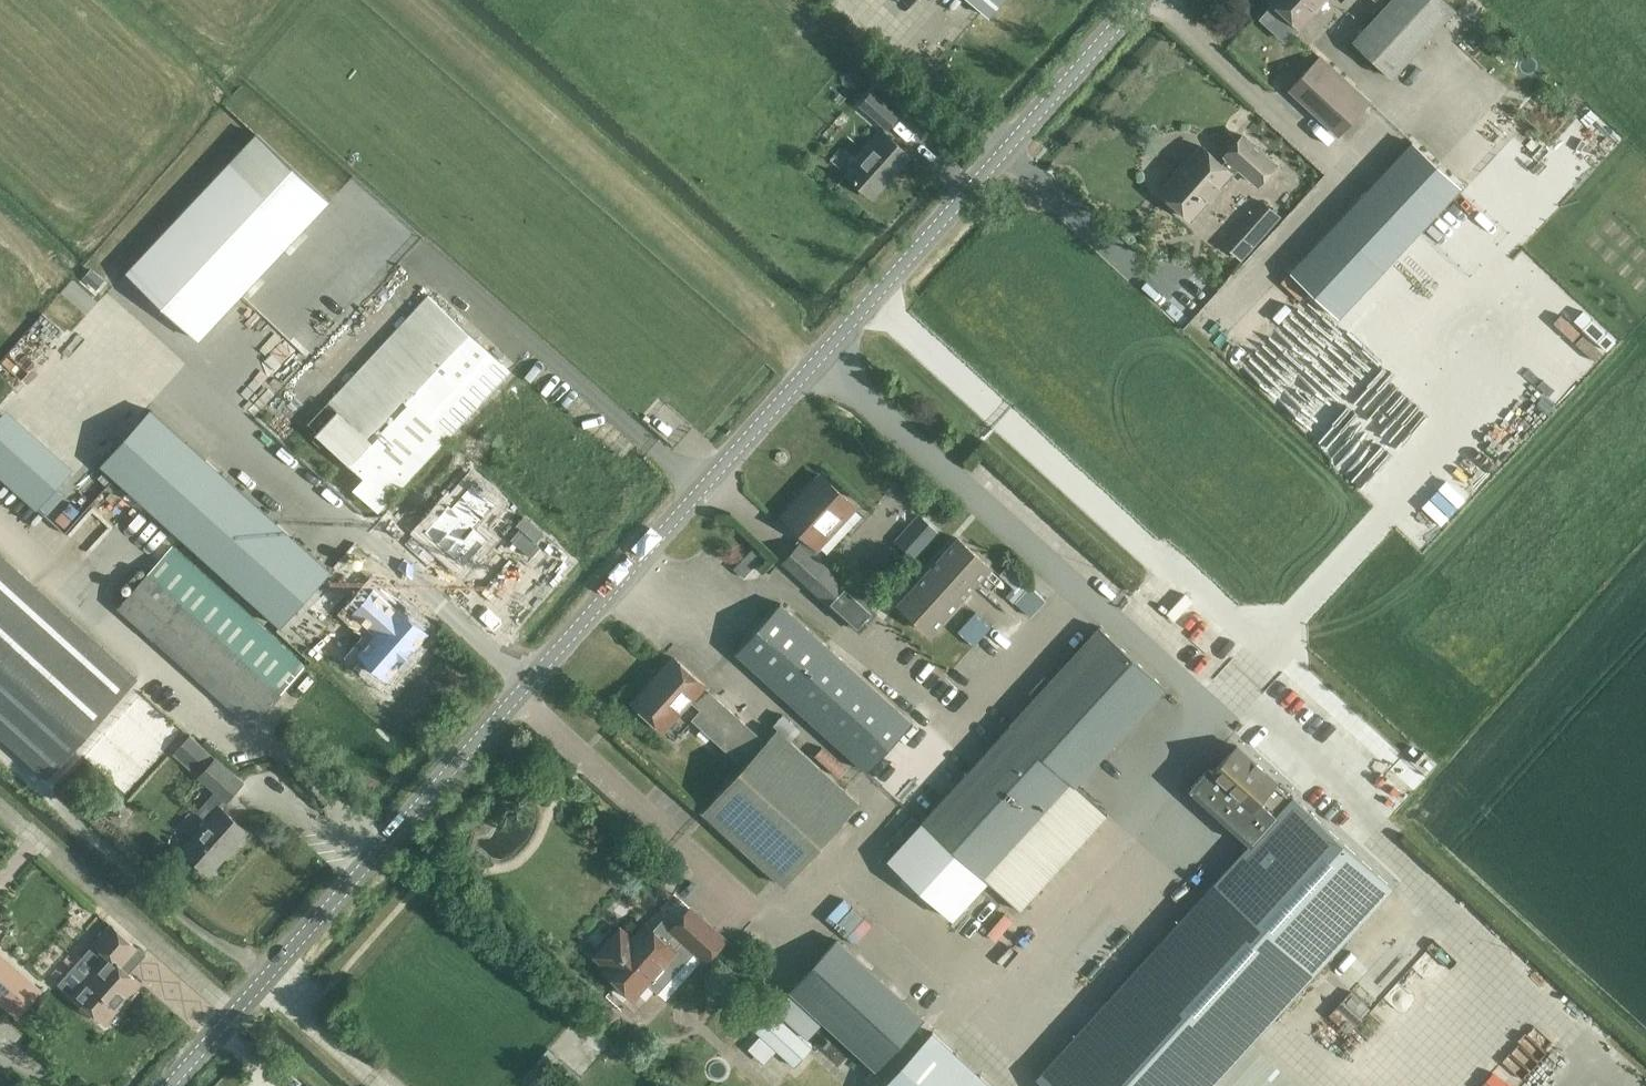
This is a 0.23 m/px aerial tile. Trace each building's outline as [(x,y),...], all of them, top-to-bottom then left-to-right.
[(990,16),(1003,0),(972,0),(990,16)] [(1301,28),(1327,0),(1271,0),(1301,28)] [(1457,10),(1446,0),(1389,0),(1352,40),(1393,78),(1457,10)] [(1319,55),(1289,88),(1338,133),(1368,101),(1319,55)] [(859,104),(888,129),(901,115),(872,89),(859,104)] [(200,338),(330,198),(258,131),(128,272),(200,338)] [(884,131),(846,173),(874,197),(911,156),(884,131)] [(1161,192),(1193,221),(1238,169),(1258,187),(1278,166),(1244,135),(1225,155),(1228,158),(1223,164),(1203,146),(1161,192)] [(1340,318),(1462,188),(1411,141),(1291,271),(1340,318)] [(1264,194),(1223,238),(1243,257),(1284,213),(1264,194)] [(407,317),(410,319),(310,426),(366,479),(355,490),(379,513),(490,394),(489,394),(511,370),(429,294),(407,317)] [(0,410),(0,473),(38,508),(72,466),(5,405),(0,410)] [(151,411),(102,465),(281,626),(330,572),(313,557),(151,411)] [(809,540),(847,499),(821,475),(783,516),(809,540)] [(469,484),(429,525),(459,554),(488,524),(479,515),(490,504),(469,484)] [(922,517),(898,543),(915,558),(938,532),(922,517)] [(924,549),(934,558),(952,539),(942,530),(924,549)] [(898,603),(931,633),(990,567),(957,537),(898,603)] [(800,543),(783,562),(859,632),(878,612),(800,543)] [(306,667),(171,547),(118,607),(254,727),(284,694),(283,693),(306,667)] [(137,678),(0,553),(0,734),(47,777),(137,678)] [(1031,617),(1047,600),(1031,585),(1016,603),(1031,617)] [(421,632),(373,595),(361,611),(380,625),(367,641),(397,663),(421,632)] [(869,770),(914,721),(783,601),(738,650),(869,770)] [(960,627),(975,642),(993,623),(977,609),(960,627)] [(1100,627),(989,748),(924,820),(1021,910),(1109,814),(1078,786),(1167,688),(1100,627)] [(705,683),(675,656),(633,702),(663,729),(691,698),(702,708),(694,718),(745,764),(766,741),(703,684),(705,683)] [(766,741),(745,764),(702,811),(784,886),(861,802),(778,728),(766,741)] [(249,834),(221,810),(221,809),(244,781),(202,743),(185,761),(199,775),(198,776),(215,791),(198,810),(210,822),(185,851),(213,875),(249,834)] [(1247,817),(1249,814),(1264,827),(1291,797),(1276,783),(1279,780),(1238,743),(1205,779),(1247,817)] [(1291,797),(1264,827),(1128,975),(1035,1076),(1046,1085),(1298,1085),(1252,1043),(1394,888),(1293,795),(1291,797)] [(923,821),(888,859),(954,919),(988,881),(923,821)] [(673,935),(668,940),(646,920),(633,935),(621,925),(592,956),(604,967),(601,970),(635,999),(680,950),(677,948),(683,942),(706,963),(729,938),(692,905),(668,930),(673,935)] [(109,955),(74,994),(107,1023),(110,1020),(113,1021),(120,1014),(119,1011),(143,984),(123,966),(139,948),(113,925),(96,943),(109,955)] [(877,1071),(926,1017),(837,937),(789,990),(877,1071)] [(42,992),(0,955),(0,1003),(17,1019),(42,992)] [(1351,1030),(1373,1006),(1353,988),(1330,1012),(1351,1030)] [(799,1049),(766,1019),(755,1030),(788,1061),(799,1049)] [(882,1085),(993,1085),(932,1031),(882,1085)] [(1388,1057),(1376,1049),(1354,1083),(1359,1085),(1368,1085),(1388,1057)]
